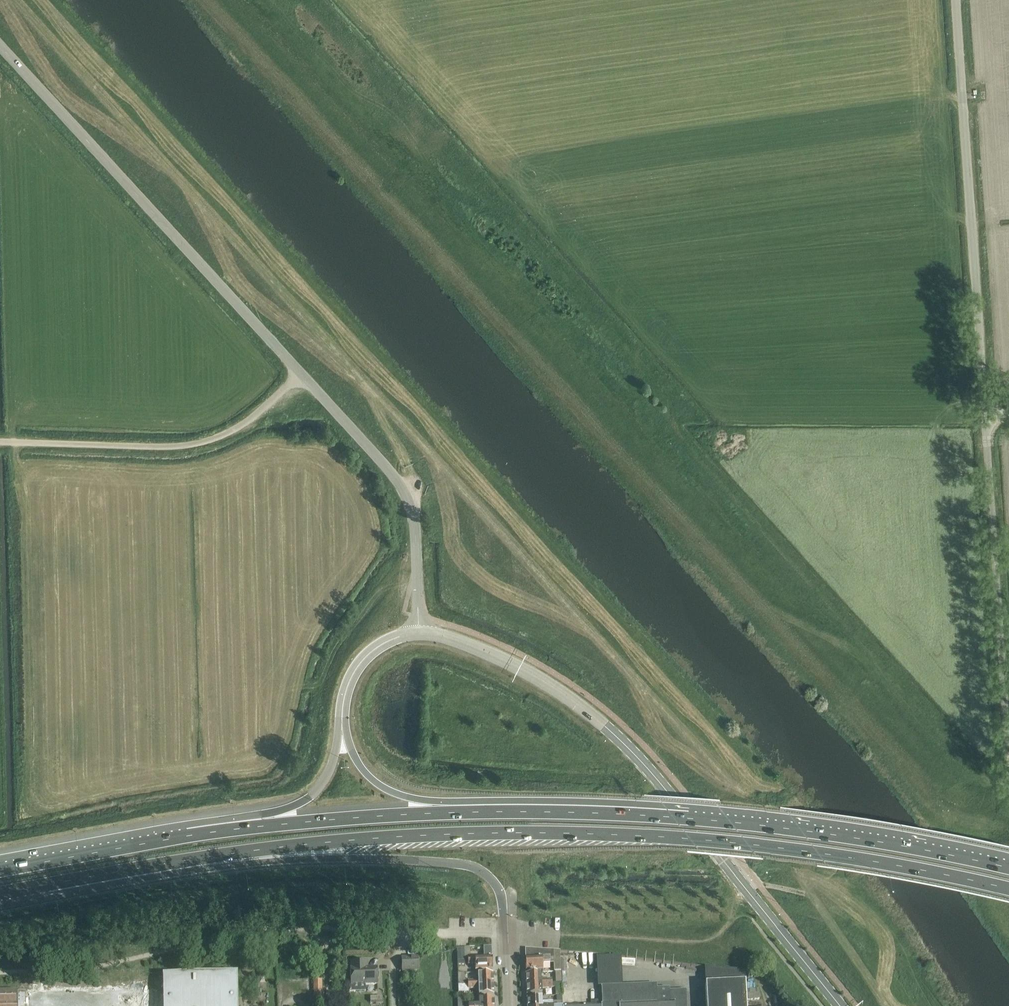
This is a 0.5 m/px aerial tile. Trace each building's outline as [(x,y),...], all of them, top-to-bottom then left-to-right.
[(923,135),(910,136),(910,150),(923,150),(923,135)] [(457,948),(457,950),(458,965),(465,965),(464,947),(457,948)] [(475,970),(493,970),(492,947),(484,947),(484,958),(468,959),(468,964),(475,964),(475,970)] [(528,949),(525,948),(526,971),(536,970),(543,970),(543,964),(550,964),(550,958),(554,958),(554,972),(555,972),(561,971),(561,967),(560,967),(560,951),(528,949)] [(419,957),(417,957),(402,958),(403,972),(418,971),(418,958),(419,958),(419,957)] [(349,982),(350,992),(367,992),(366,985),(367,984),(377,984),(377,968),(367,968),(367,961),(352,962),(352,969),(351,969),(351,982),(349,982)] [(706,995),(706,1005),(746,1005),(745,972),(724,969),(725,984),(705,985),(706,995)] [(527,984),(552,983),(552,979),(542,980),(541,973),(526,974),(527,984)] [(468,985),(493,984),(493,974),(478,974),(478,981),(468,981),(468,985)] [(213,980),(202,980),(202,985),(203,985),(203,999),(213,999),(213,980)] [(223,980),(213,980),(213,999),(223,999),(223,980)] [(234,980),(223,980),(223,999),(234,999),(234,980)] [(552,983),(527,984),(527,995),(543,994),(542,988),(552,988),(552,983)] [(556,983),(552,983),(552,988),(555,988),(555,995),(562,995),(561,983),(556,983)] [(465,985),(458,986),(458,993),(468,992),(468,989),(479,989),(479,995),(484,995),(494,995),(493,984),(468,985),(465,985)] [(135,985),(135,990),(136,990),(136,1004),(144,1004),(144,1005),(203,1005),(203,999),(203,985),(202,985),(196,985),(135,985)] [(571,1005),(687,1005),(687,991),(669,992),(669,989),(656,989),(656,985),(600,987),(601,1005),(571,1005)] [(5,989),(5,1005),(15,1005),(15,989),(5,989)] [(15,989),(15,1005),(25,1005),(25,989),(15,989)] [(25,989),(25,1005),(36,1005),(36,989),(25,989)] [(36,989),(36,1005),(46,1005),(46,989),(36,989)] [(46,989),(46,1005),(56,1005),(56,989),(46,989)] [(56,989),(56,1005),(66,1005),(66,989),(56,989)] [(66,989),(66,1005),(76,1005),(76,989),(66,989)] [(76,989),(76,1005),(87,1005),(87,989),(76,989)] [(87,989),(87,1005),(97,1005),(97,989),(87,989)] [(97,989),(97,1005),(107,1005),(107,989),(97,989)] [(107,989),(107,1005),(117,1005),(117,989),(107,989)] [(750,997),(758,997),(758,989),(751,989),(750,997)] [(527,998),(528,1005),(553,1005),(552,1001),(543,1002),(543,997),(537,998),(527,998)]
